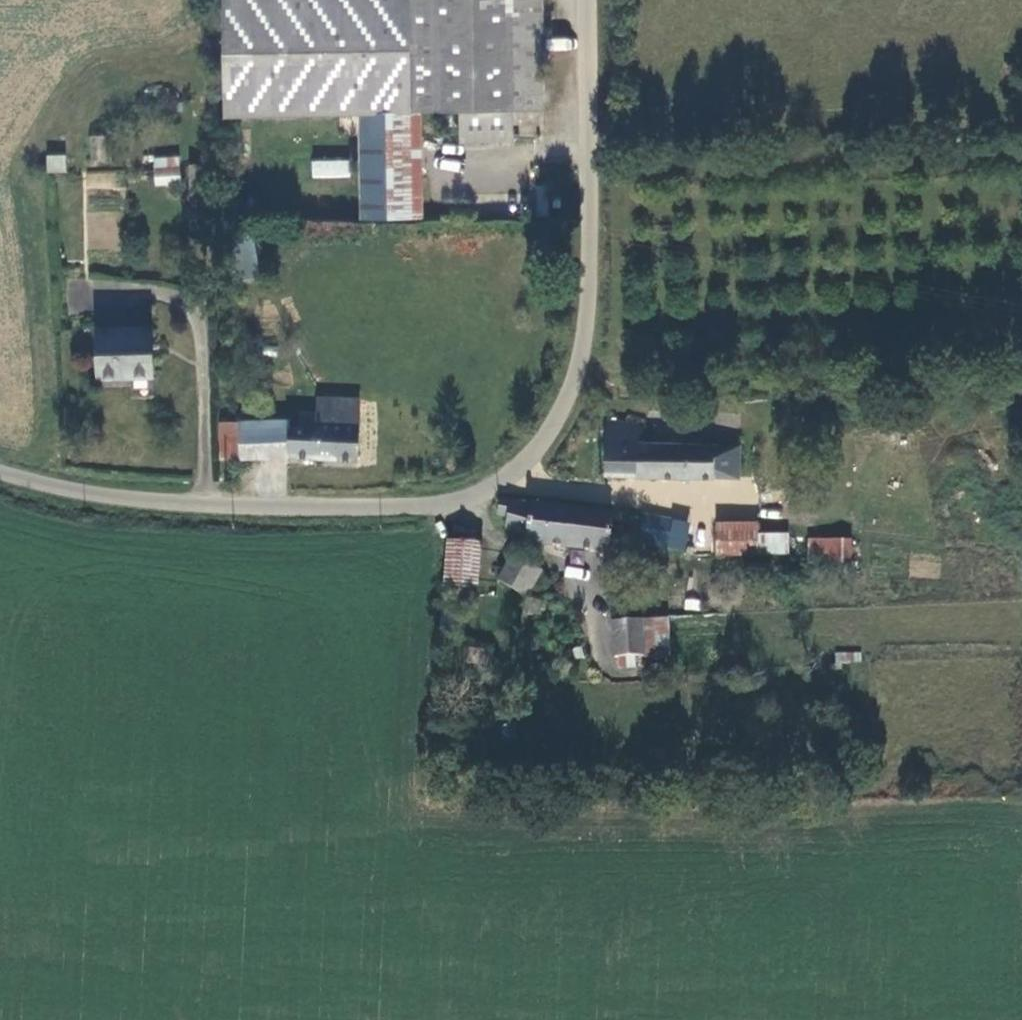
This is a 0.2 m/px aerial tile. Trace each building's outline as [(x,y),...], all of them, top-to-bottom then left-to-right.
[(218,34),(220,118),(355,116),(357,221),(417,220),(414,114),(455,114),(509,112),(540,111),(537,0),(217,0),(218,34)] [(551,37),(550,49),(573,51),(574,39),(551,37)] [(455,114),(456,143),(510,142),(509,112),(455,114)] [(87,136),(90,162),(107,160),(103,134),(87,136)] [(66,154),(46,154),(46,173),(66,173),(66,154)] [(178,156),(154,157),(156,178),(180,176),(178,156)] [(312,178),(350,176),(349,159),(311,161),(312,178)] [(209,164),(190,165),(192,211),(212,209),(209,164)] [(85,173),(86,190),(119,187),(117,170),(85,173)] [(535,186),(534,215),(547,216),(548,187),(535,186)] [(232,234),(236,280),(258,278),(254,232),(232,234)] [(144,330),(89,335),(94,385),(149,380),(144,330)] [(287,431),(286,422),(236,422),(237,455),(354,453),(353,399),(313,400),(314,430),(287,431)] [(217,457),(237,455),(236,422),(217,422),(217,457)] [(605,478),(736,476),(736,445),(731,444),(714,445),(638,445),(638,423),(606,423),(606,447),(605,478)] [(731,435),(714,435),(714,445),(731,444),(731,435)] [(522,546),(607,554),(611,518),(497,507),(494,523),(502,524),(501,537),(523,539),(522,546)] [(697,527),(647,515),(643,530),(674,537),(672,544),(692,549),(697,527)] [(714,532),(713,551),(785,552),(785,543),(756,541),(756,533),(714,532)] [(853,575),(853,548),(810,549),(809,576),(853,575)] [(474,551),(445,552),(449,609),(476,608),(474,551)] [(510,558),(496,584),(525,602),(541,575),(510,558)] [(561,598),(555,598),(552,600),(551,605),(551,611),(555,615),(560,615),(565,613),(568,608),(566,604),(564,600),(561,598)] [(668,617),(642,619),(643,655),(668,654),(668,617)] [(614,621),(614,658),(618,657),(635,656),(643,655),(642,619),(614,621)] [(468,628),(450,628),(449,656),(468,656),(468,628)] [(835,665),(860,664),(859,651),(834,652),(835,665)] [(635,656),(618,657),(619,668),(636,667),(635,656)] [(497,661),(477,661),(477,671),(497,672),(497,661)]
